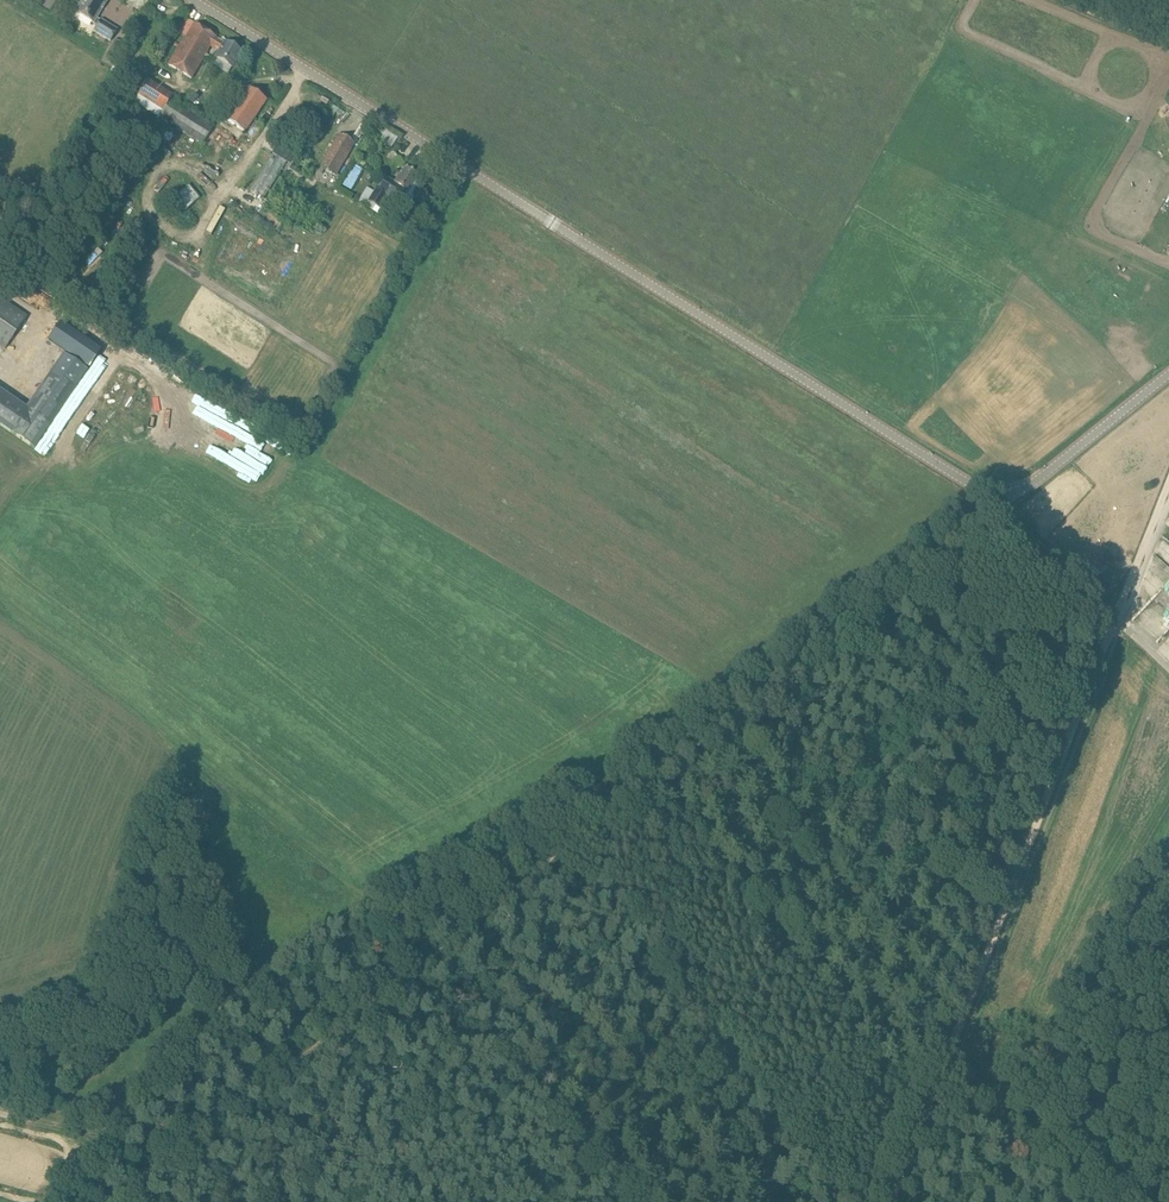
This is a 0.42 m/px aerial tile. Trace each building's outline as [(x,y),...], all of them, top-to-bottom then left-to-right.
[(108,0),(81,0),(79,3),(75,1),(70,9),(93,24),(108,0)] [(101,20),(93,32),(111,42),(118,30),(101,20)] [(217,59),(232,68),(241,52),(223,42),(213,36),(214,35),(195,24),(184,44),(183,44),(170,66),(192,79),(211,46),(221,51),(217,59)] [(114,41),(105,59),(113,63),(116,64),(125,46),(122,45),(114,41)] [(174,95),(149,79),(134,102),(203,145),(214,126),(172,99),(174,95)] [(236,106),(228,102),(218,116),(246,133),(268,101),(248,88),(236,106)] [(311,117),(307,128),(313,130),(317,119),(311,117)] [(378,139),(392,148),(399,137),(385,128),(378,139)] [(338,134),(320,166),(338,176),(356,143),(338,134)] [(404,164),(394,150),(383,158),(393,171),(404,164)] [(273,154),(250,192),(263,200),(286,162),(273,154)] [(376,187),(368,201),(381,208),(388,196),(398,203),(401,198),(411,203),(415,196),(416,197),(423,190),(424,190),(421,186),(422,184),(417,181),(420,176),(405,168),(400,175),(399,174),(394,182),(386,177),(380,189),(376,187)] [(0,296),(0,346),(5,350),(28,316),(0,296)] [(88,370),(63,353),(26,407),(9,431),(34,448),(88,370)] [(26,407),(0,389),(0,425),(9,431),(26,407)] [(175,398),(171,409),(191,418),(196,406),(175,398)] [(44,454),(53,441),(44,434),(35,448),(44,454)]
